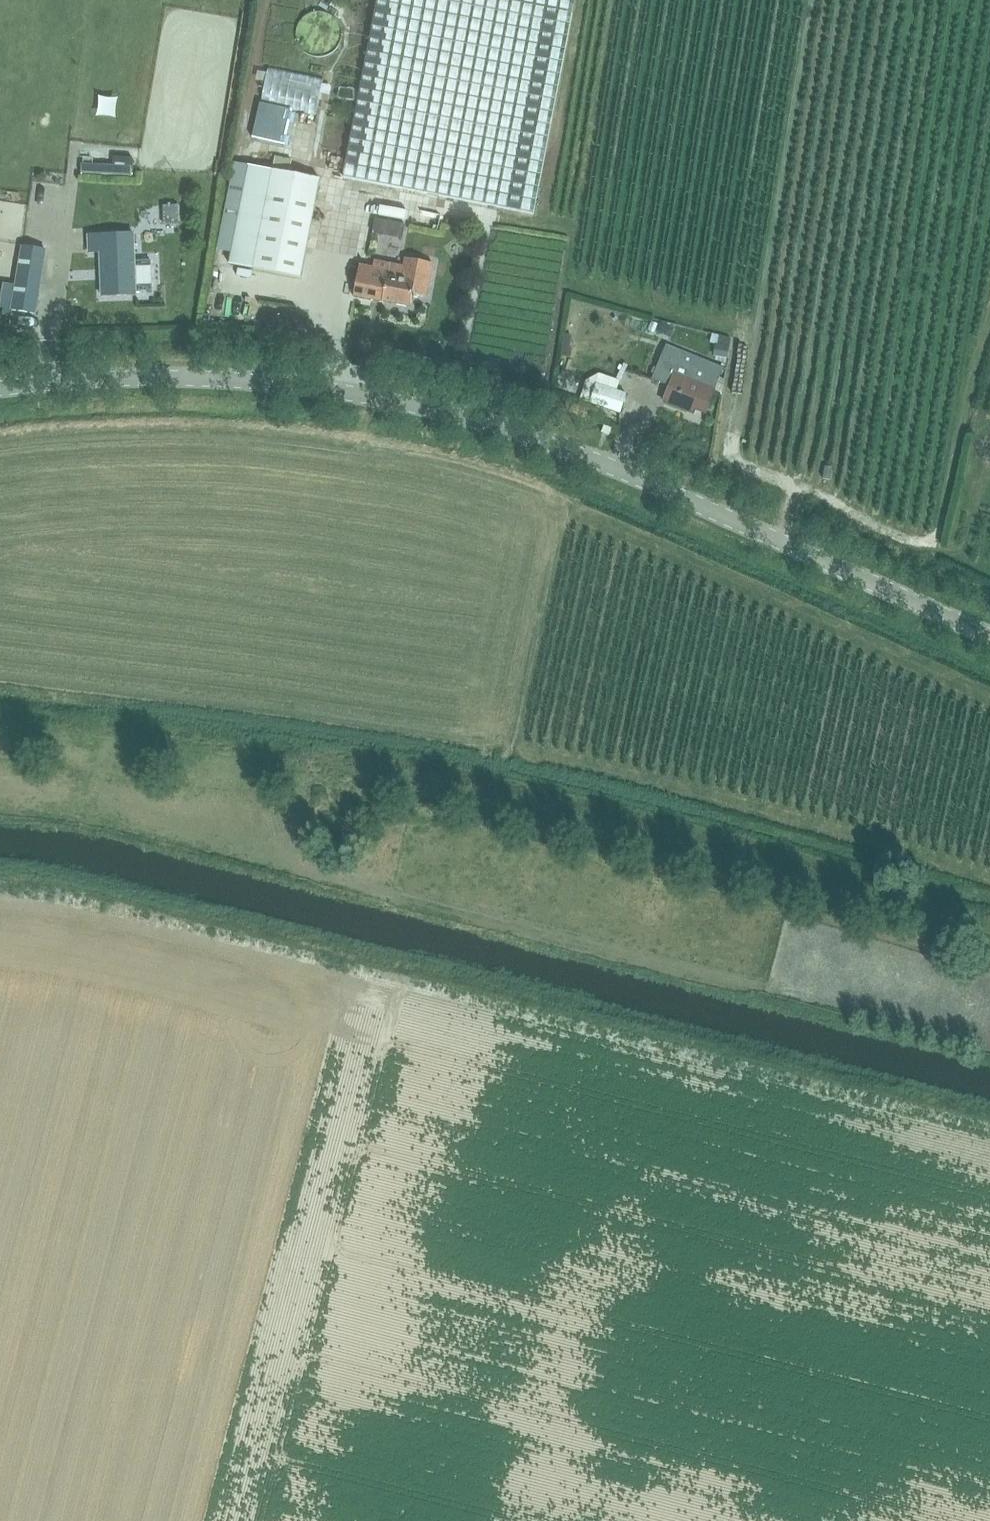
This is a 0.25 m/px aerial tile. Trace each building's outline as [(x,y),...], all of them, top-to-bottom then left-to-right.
[(344,177),(534,214),(575,0),(378,0),(344,177)] [(82,165),(82,174),(132,176),(132,158),(114,158),(114,167),(82,165)] [(301,278),(320,179),(245,165),(226,260),(254,265),(253,269),(301,278)] [(375,219),(373,233),(387,236),(390,222),(375,219)] [(134,232),(89,233),(89,251),(101,250),(102,296),(137,295),(136,292),(153,291),(152,261),(135,262),(135,249),(134,232)] [(47,251),(46,251),(23,247),(12,310),(35,314),(47,251)] [(374,262),(373,268),(359,265),(354,296),(411,307),(413,296),(425,299),(432,266),(405,260),(403,268),(374,262)] [(210,304),(222,309),(233,283),(222,278),(210,304)] [(716,343),(714,355),(726,357),(728,345),(716,343)] [(663,354),(653,379),(658,381),(668,385),(662,401),(685,411),(687,406),(705,414),(720,378),(690,366),(693,359),(677,352),(674,359),(669,356),(663,354)] [(623,413),(628,396),(598,386),(592,403),(623,413)]
